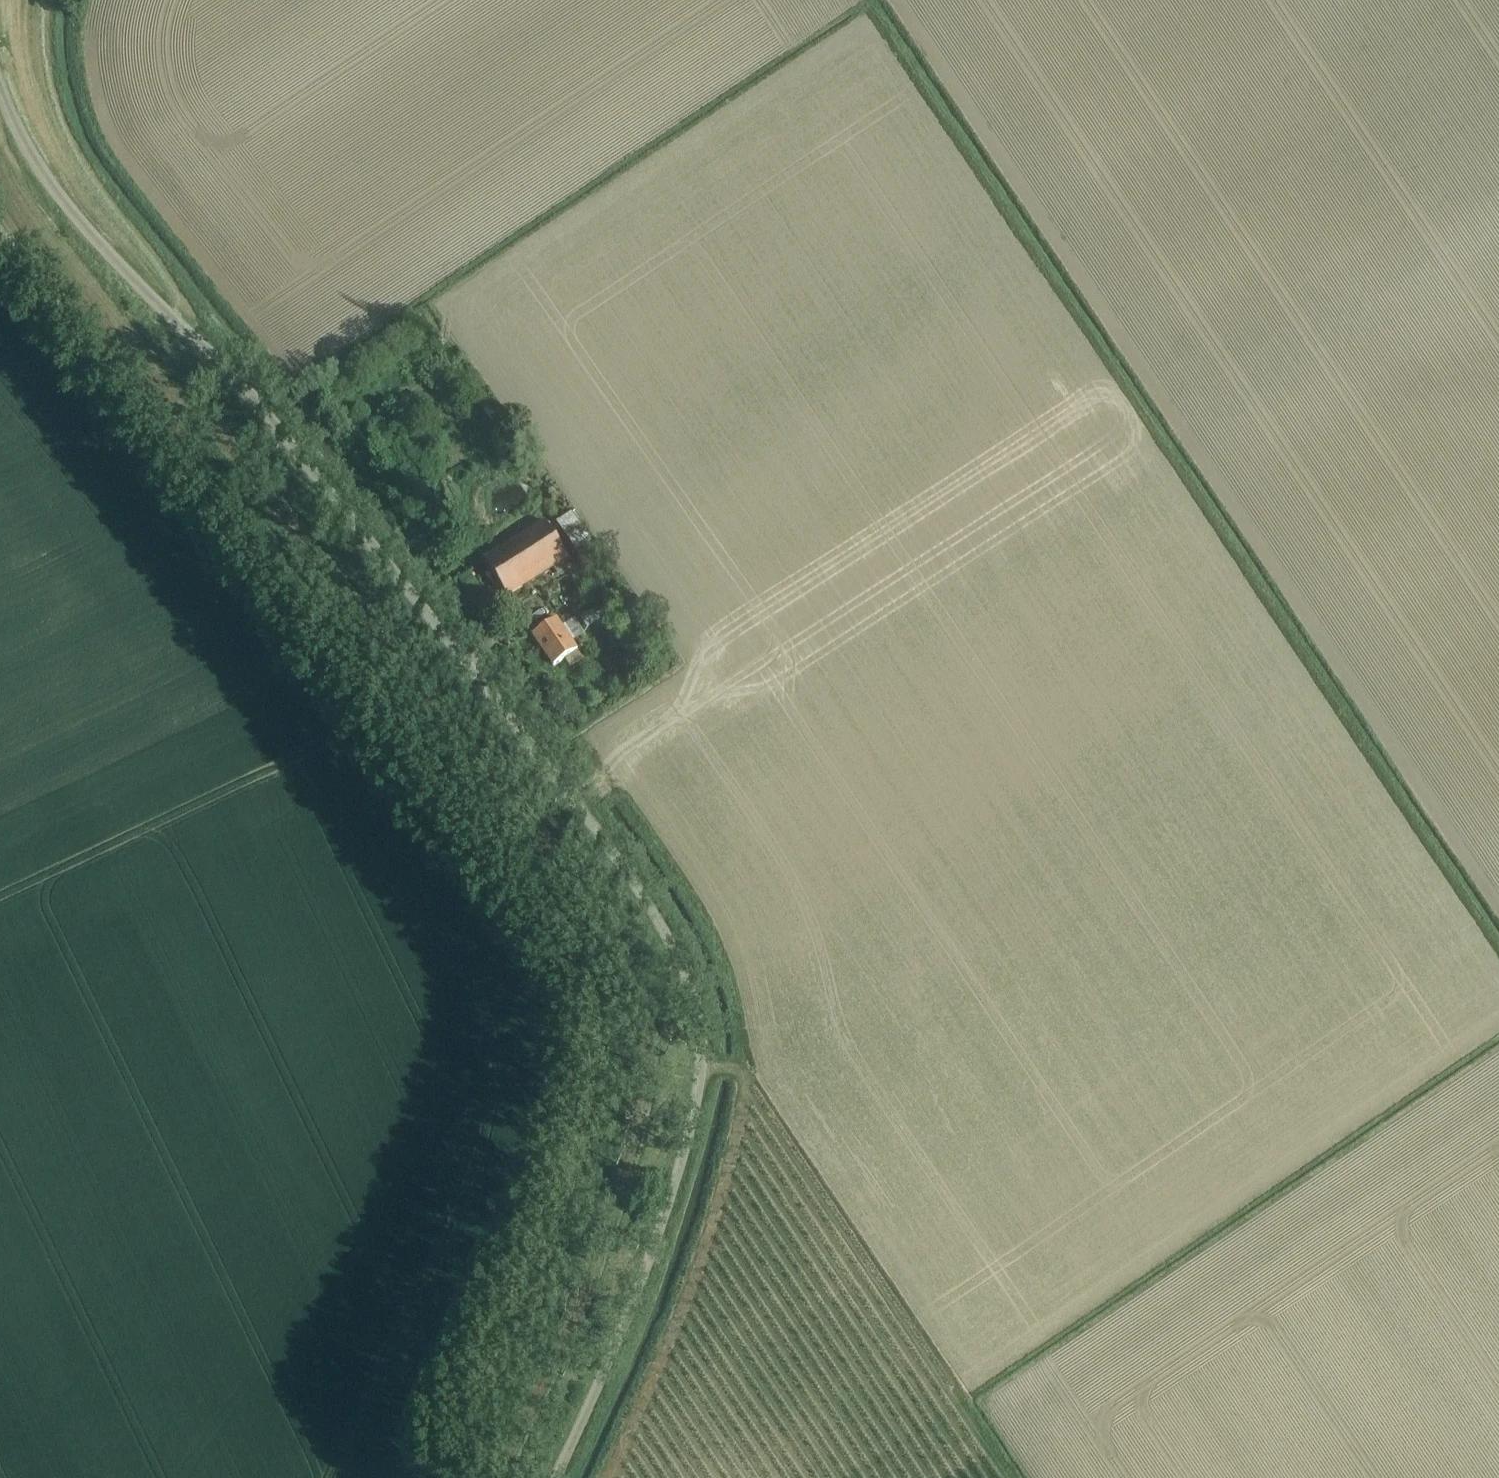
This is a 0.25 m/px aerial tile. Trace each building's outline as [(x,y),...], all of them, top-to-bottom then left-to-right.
[(572,516),(555,527),(572,553),(588,542),(589,542),(572,516)] [(507,601),(568,563),(544,525),(483,563),(507,601)] [(588,542),(572,553),(579,564),(596,553),(588,542)] [(473,580),(463,587),(480,612),(490,605),(473,580)] [(574,620),(560,629),(556,623),(532,639),(553,670),(565,662),(570,670),(582,662),(571,645),(584,636),(574,620)]
